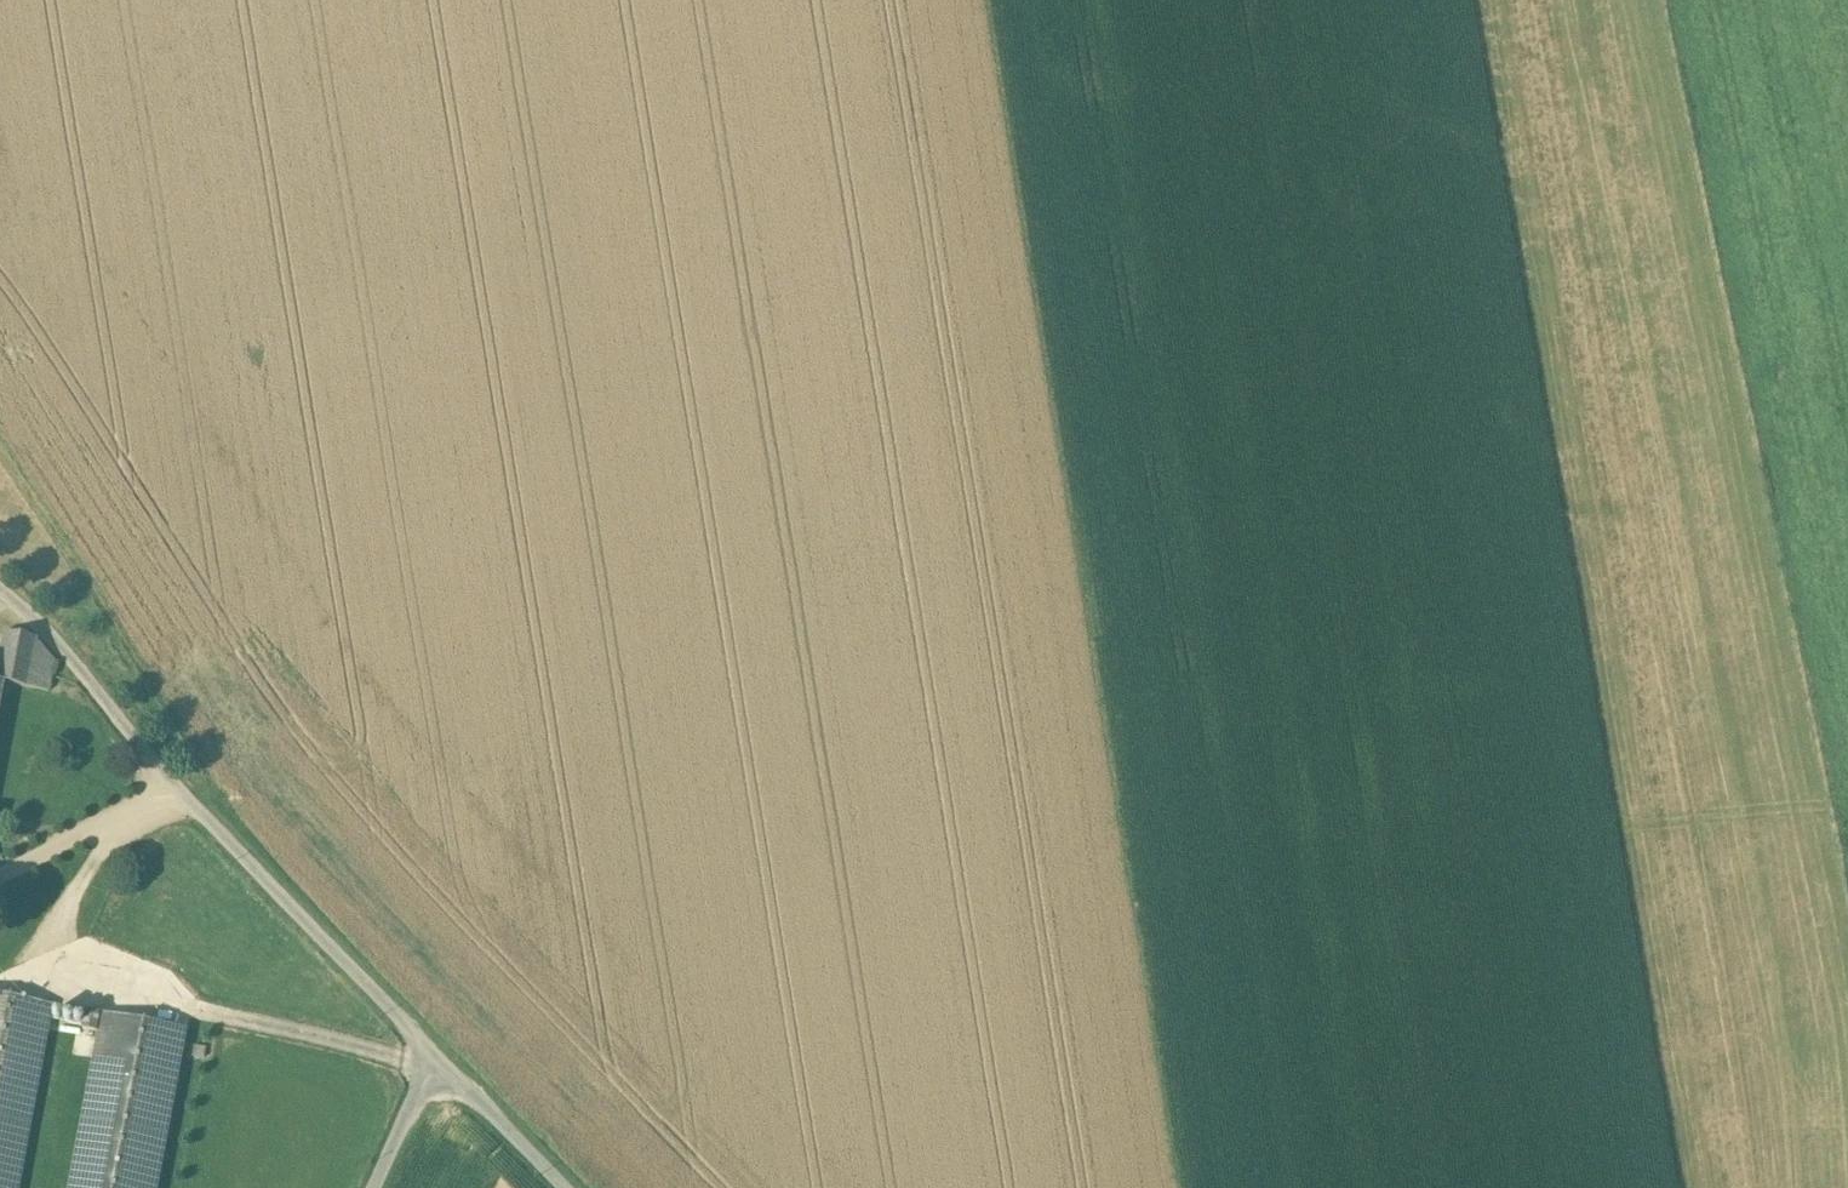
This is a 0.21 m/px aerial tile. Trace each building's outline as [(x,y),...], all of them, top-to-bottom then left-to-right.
[(5,635),(0,661),(0,684),(4,685),(27,689),(38,640),(5,635)] [(0,996),(0,1187),(15,1187),(49,1005),(0,996)] [(55,1012),(54,1013),(53,1016),(53,1018),(55,1019),(56,1021),(58,1021),(60,1020),(62,1019),(63,1018),(63,1016),(63,1014),(61,1012),(59,1011),(57,1011),(55,1012)] [(106,1015),(86,1011),(83,1030),(103,1034),(106,1015)] [(73,1020),(74,1018),(73,1016),(72,1014),(70,1013),(68,1013),(67,1013),(65,1014),(64,1016),(63,1018),(64,1020),(65,1021),(67,1023),(69,1023),(71,1023),(72,1021),(73,1020)] [(74,1187),(153,1187),(183,1029),(106,1015),(103,1034),(74,1187)] [(74,1018),(74,1020),(74,1022),(76,1024),(77,1025),(79,1025),(81,1025),(83,1024),(84,1022),(84,1020),(84,1018),(83,1016),(81,1015),(79,1015),(77,1015),(75,1017),(74,1018)] [(94,1048),(95,1044),(94,1041),(92,1038),(89,1036),(86,1036),(82,1036),(79,1038),(78,1041),(77,1045),(78,1048),(80,1051),(82,1053),(86,1053),(89,1053),(92,1051),(94,1048)]
